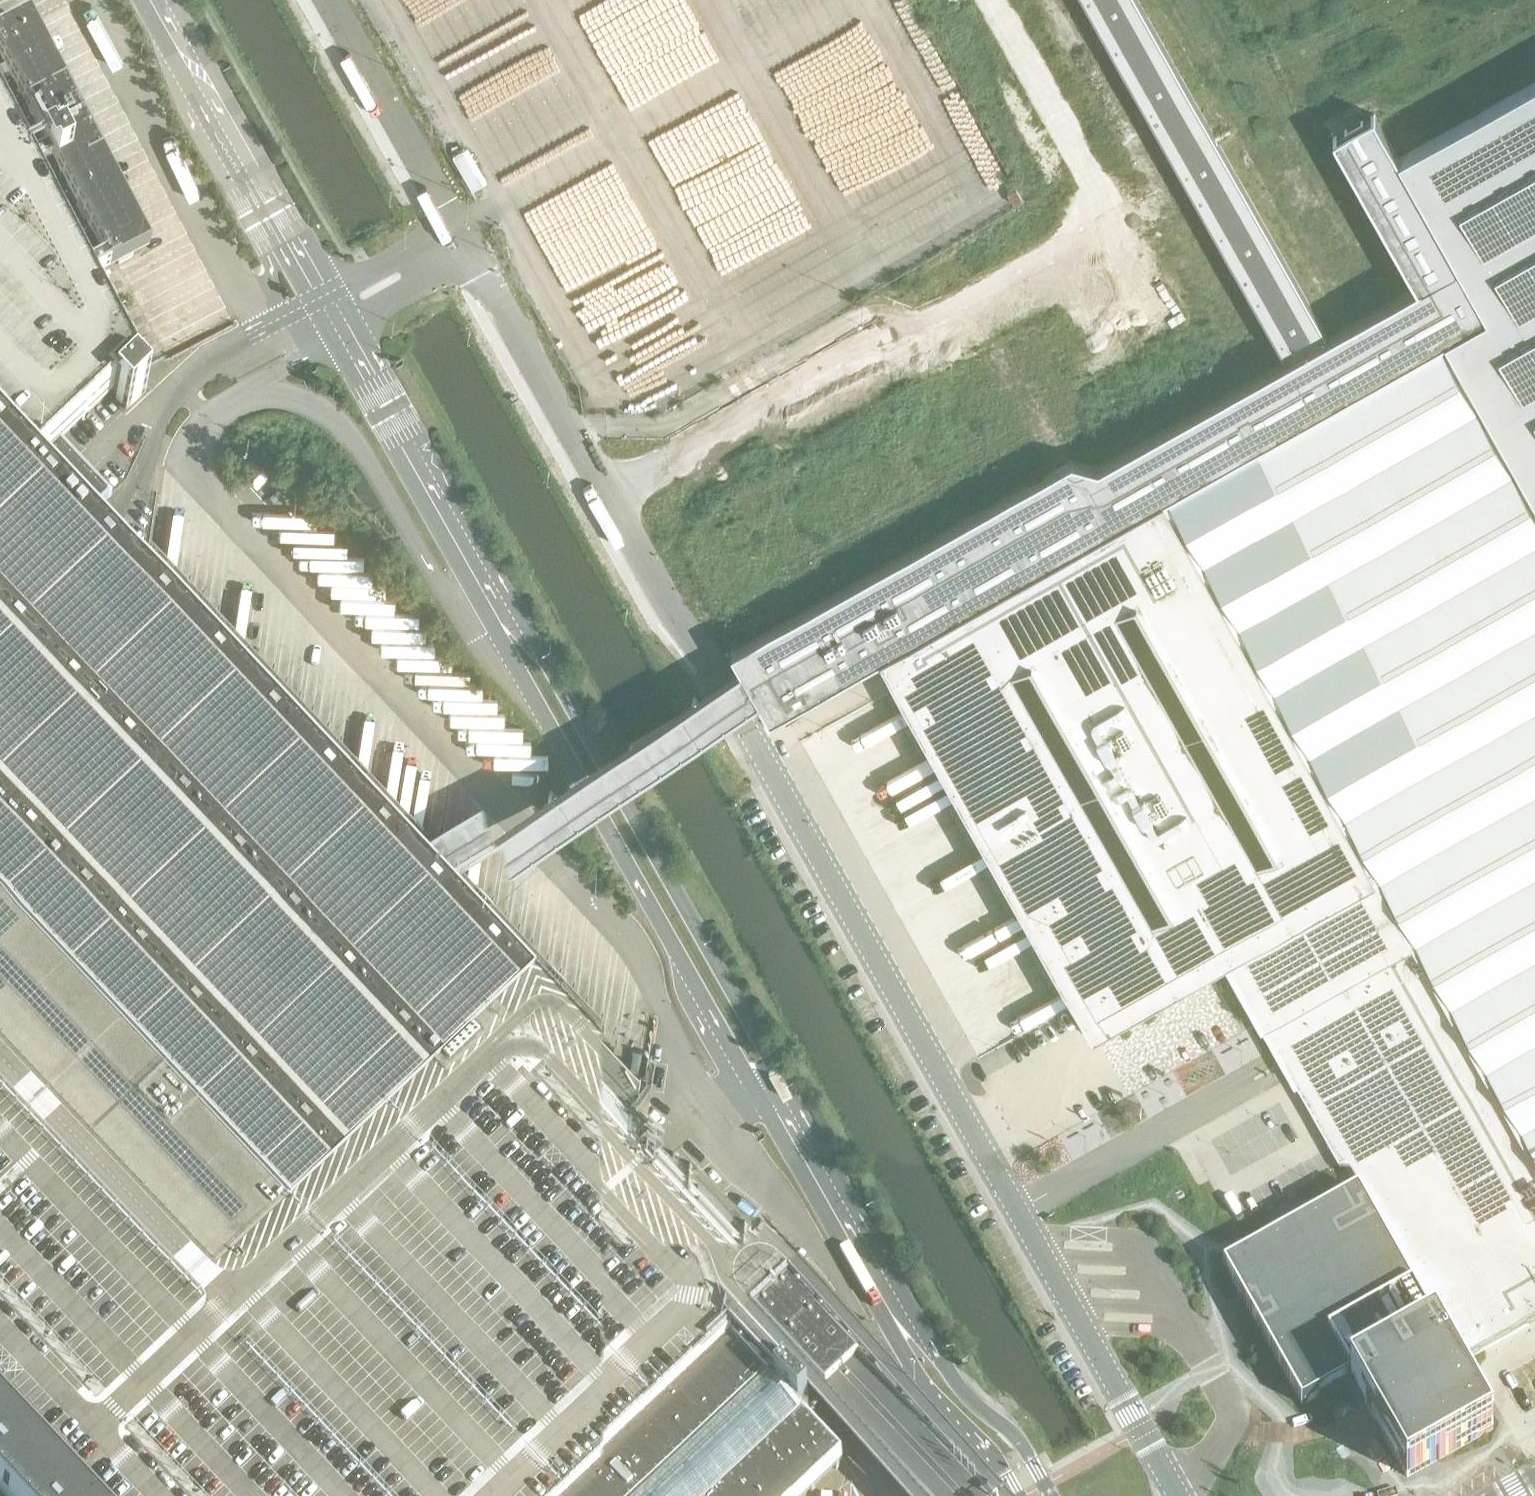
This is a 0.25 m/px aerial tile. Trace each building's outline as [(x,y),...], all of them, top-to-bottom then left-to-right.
[(1286,359),(1329,336),(1140,0),(1084,0),(1286,359)] [(842,1464),(837,1436),(809,1407),(819,1397),(816,1299),(799,1281),(627,1097),(642,1083),(641,1073),(473,893),(447,866),(148,549),(133,571),(85,520),(126,483),(137,457),(122,451),(114,470),(98,485),(56,440),(103,396),(110,403),(115,400),(126,411),(145,393),(130,376),(133,373),(147,364),(102,276),(148,253),(27,22),(0,37),(0,1495),(808,1495),(842,1464)] [(1399,157),(1487,314),(1446,338),(1534,496),(1534,81),(1399,157)] [(1164,496),(1446,338),(1487,314),(1399,157),(1374,113),(1360,121),(1362,123),(1348,130),(1347,128),(1333,136),(1417,286),(1329,336),(1286,359),(1099,465),(1072,458),(732,649),(734,653),(738,651),(746,665),(742,667),(760,699),(760,698),(771,717),(881,655),(1164,496)] [(1446,338),(1164,496),(1375,873),(1227,956),(1359,1190),(1456,1364),(1534,1320),(1534,496),(1446,338)] [(1375,873),(1164,496),(881,655),(1092,1031),(1227,956),(1375,873)] [(760,698),(742,667),(447,866),(473,893),(760,698)] [(1253,1162),(1242,1167),(1241,1213),(1315,1179),(1299,1179),(1294,1169),(1305,1164),(1291,1164),(1283,1168),(1274,1149),(1274,1174),(1268,1176),(1268,1162),(1253,1162)] [(1359,1190),(1224,1266),(1238,1291),(1242,1298),(1302,1405),(1351,1377),(1364,1401),(1407,1477),(1437,1461),(1493,1429),(1456,1364),(1359,1190)]
